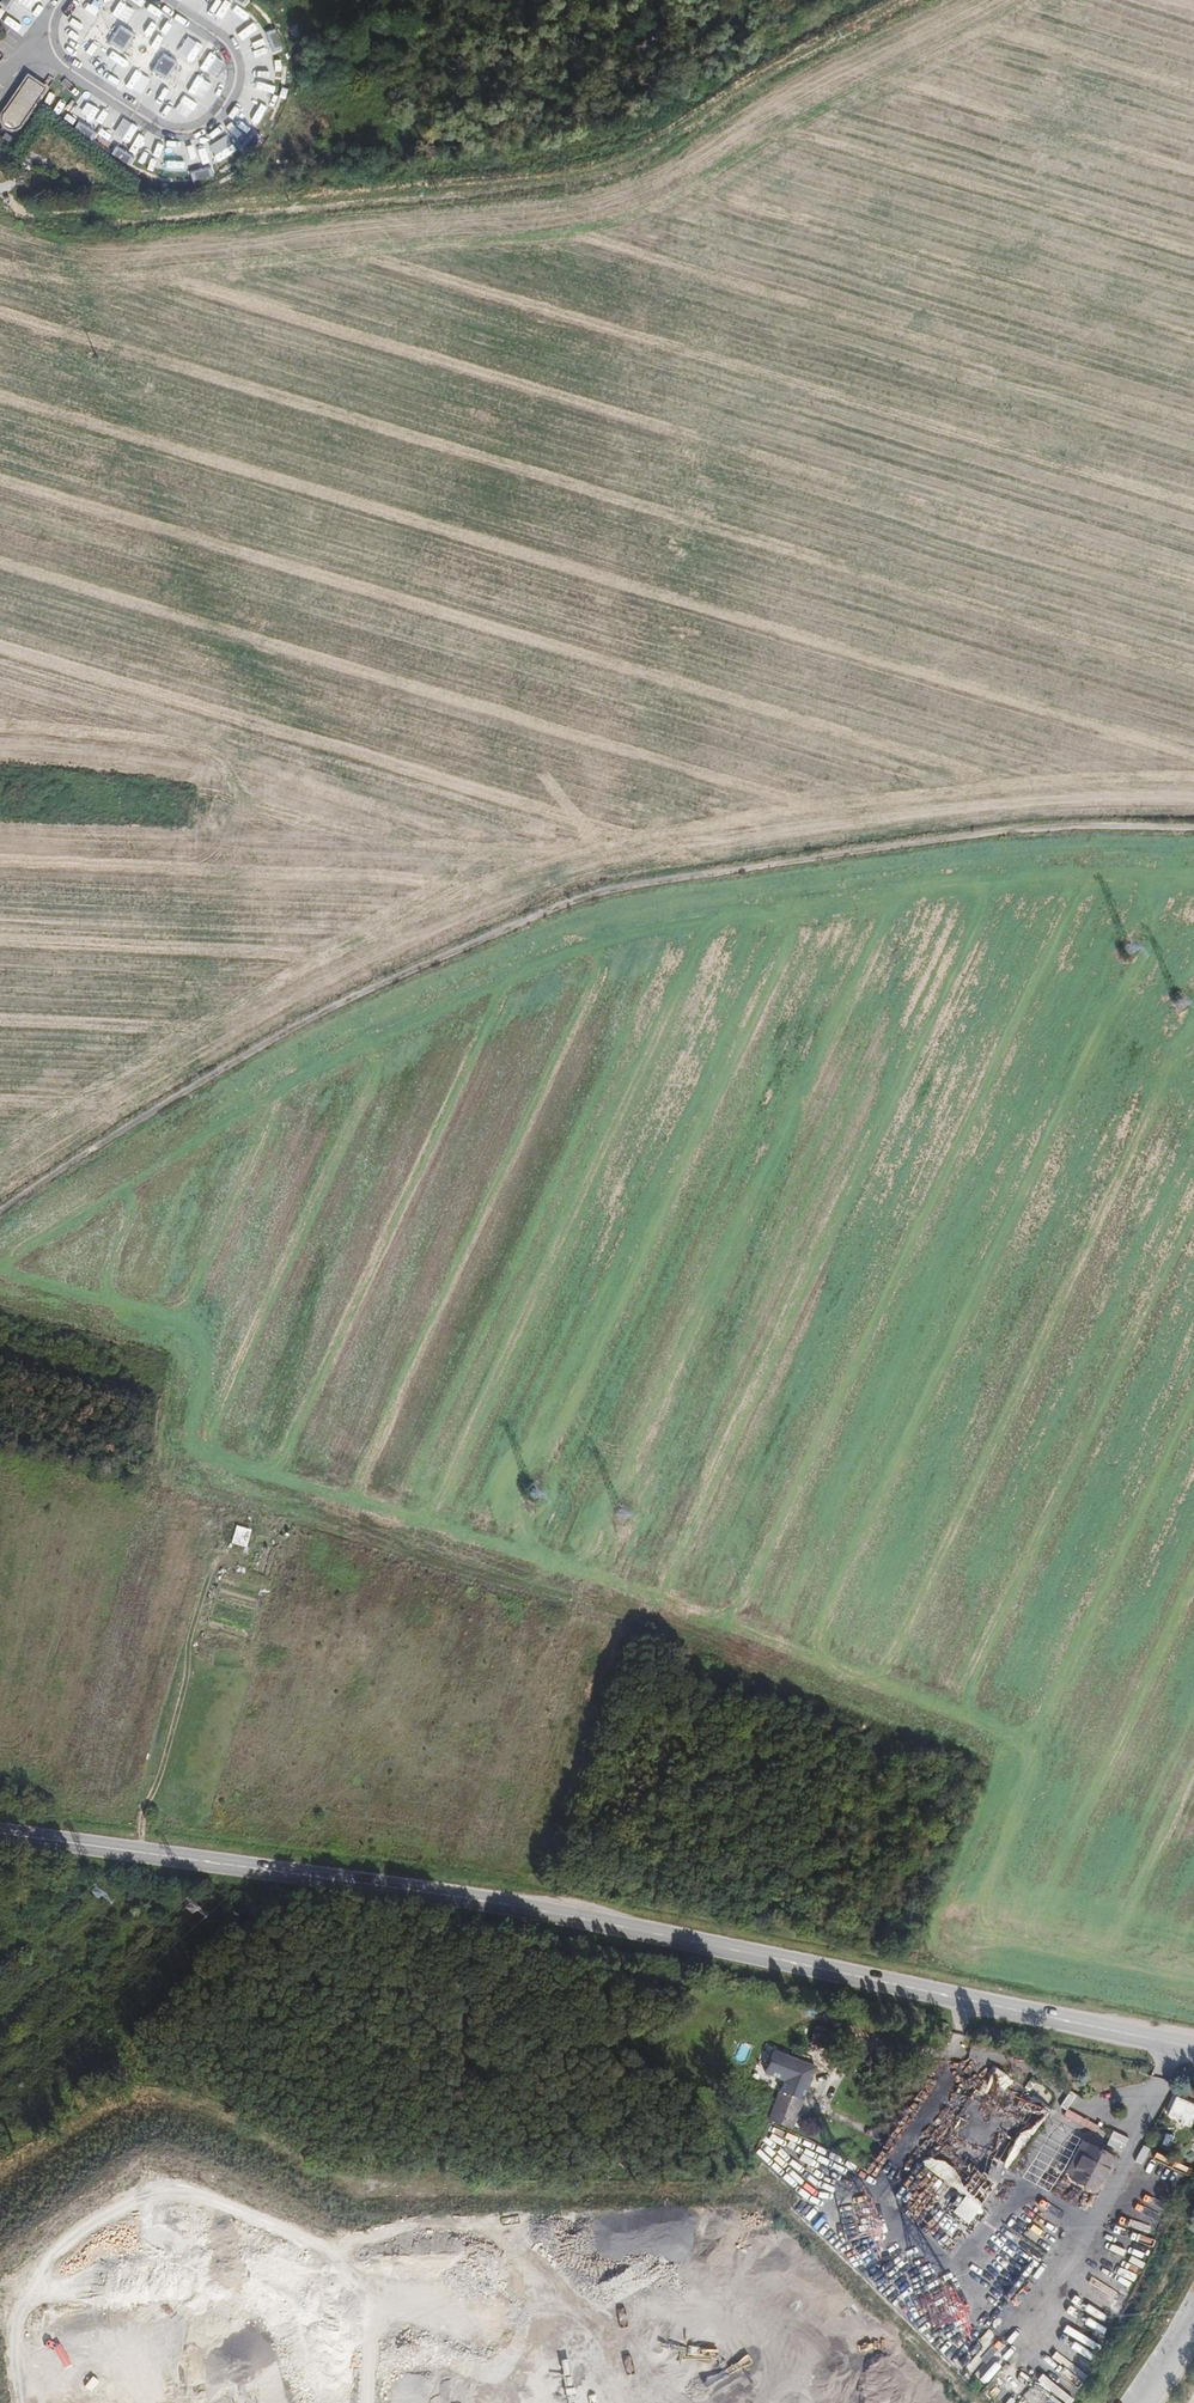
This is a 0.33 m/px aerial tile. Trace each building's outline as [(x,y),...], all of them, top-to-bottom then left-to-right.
[(0,0),(0,7),(6,11),(14,0),(0,0)] [(133,34),(120,25),(108,43),(122,52),(133,34)] [(274,28),(264,32),(272,53),(283,49),(274,28)] [(177,62),(163,53),(152,71),(166,80),(177,62)] [(26,77),(0,113),(0,123),(4,129),(17,128),(44,87),(26,77)] [(97,135),(76,121),(71,129),(92,144),(97,135)] [(255,131),(238,149),(246,157),(263,139),(255,131)] [(135,158),(114,143),(108,152),(129,166),(135,158)] [(211,166),(189,171),(192,184),(214,179),(211,166)] [(794,2128),(816,2065),(773,2050),(765,2073),(785,2080),(771,2120),(794,2128)] [(922,2164),(981,2207),(1052,2110),(993,2067),(922,2164)] [(1185,2122),(1189,2124),(1193,2114),(1193,2103),(1173,2092),(1165,2113),(1185,2122)] [(1084,2138),(1064,2176),(1099,2192),(1117,2155),(1084,2138)] [(598,2298),(630,2299),(631,2274),(580,2273),(580,2283),(582,2283),(582,2296),(586,2296),(586,2292),(598,2292),(598,2298)] [(1080,2391),(1048,2367),(1038,2380),(1068,2402),(1071,2402),(1080,2391)]
